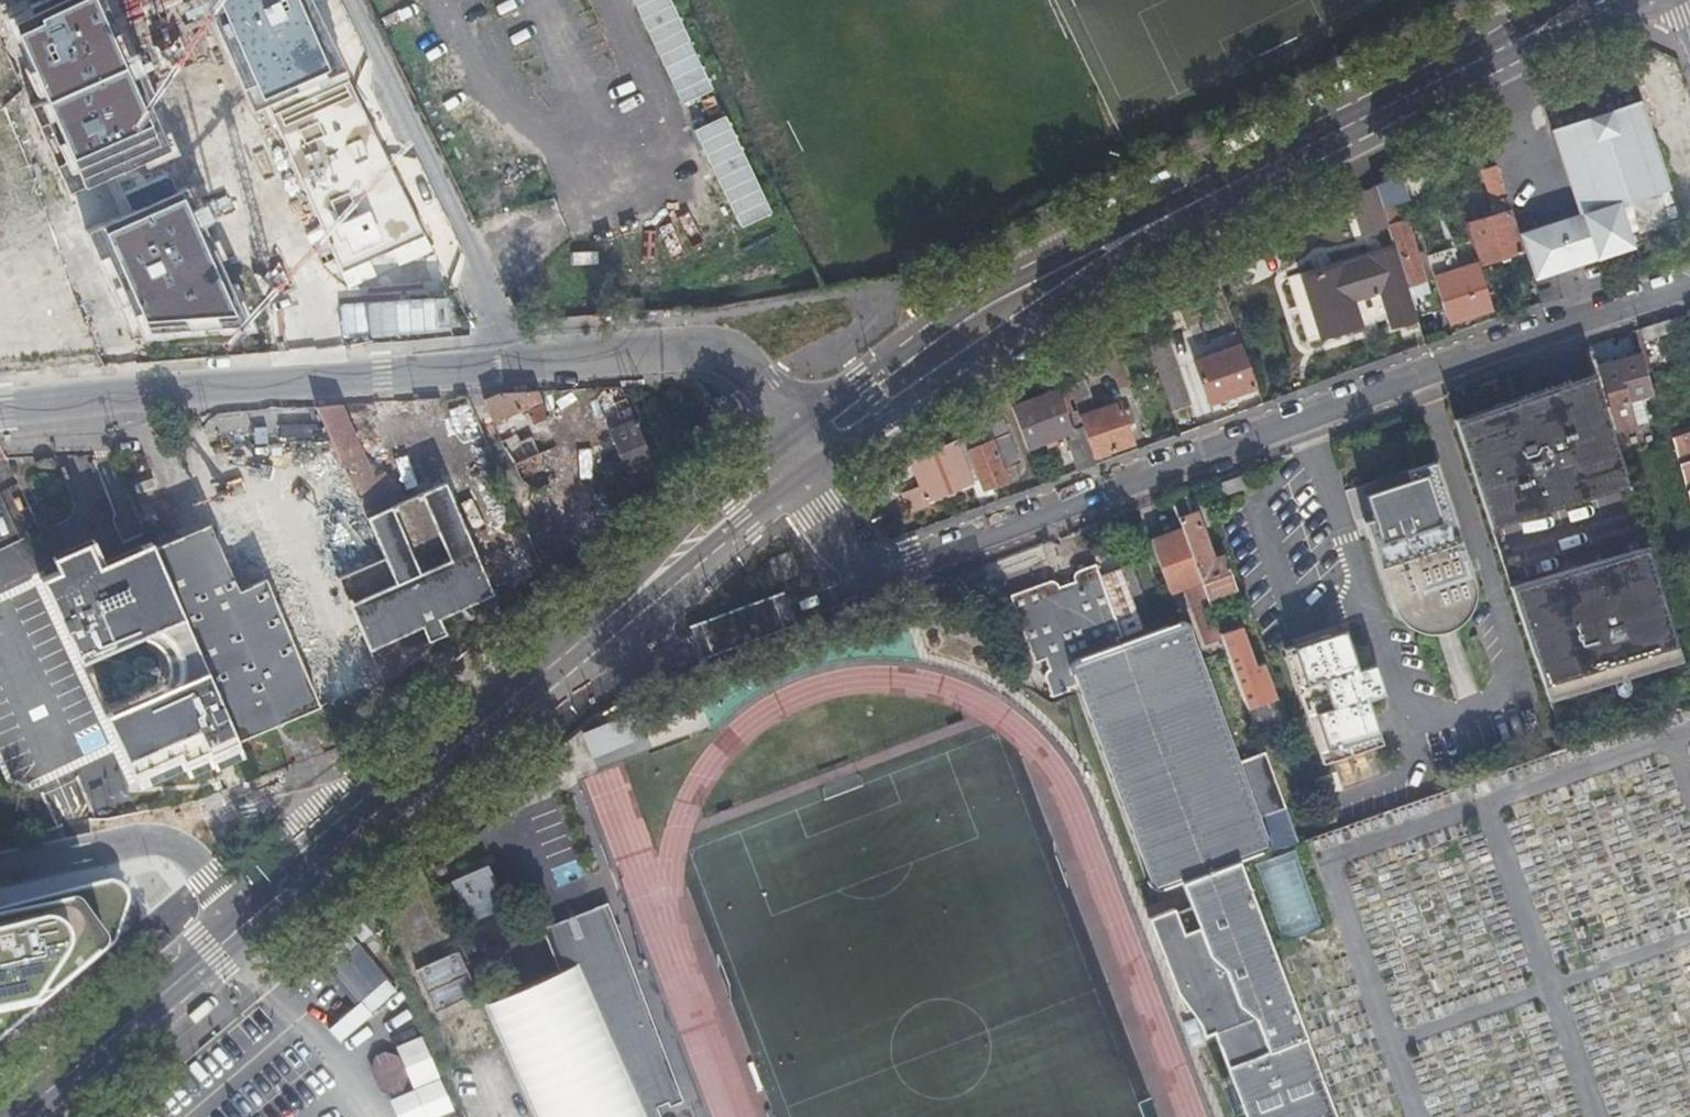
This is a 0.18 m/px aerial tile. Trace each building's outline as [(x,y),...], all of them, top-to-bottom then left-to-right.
[(102,0),(39,0),(7,14),(42,97),(27,103),(65,192),(110,172),(157,152),(166,149),(102,0)] [(250,109),(266,102),(344,68),(311,0),(204,0),(250,109)] [(344,68),(266,102),(348,285),(435,252),(344,68)] [(1521,234),(1534,275),(1630,244),(1616,202),(1668,185),(1640,100),(1555,128),(1583,214),(1521,234)] [(157,152),(110,172),(127,211),(174,190),(157,152)] [(1505,210),(1510,208),(1494,156),(1478,162),(1496,213),(1505,210)] [(1390,177),(1375,184),(1385,217),(1405,211),(1390,177)] [(249,331),(185,186),(174,190),(127,211),(83,230),(131,339),(249,331)] [(1358,196),(1367,225),(1372,223),(1378,240),(1390,236),(1384,219),(1385,219),(1375,191),(1358,196)] [(1405,211),(1385,217),(1407,282),(1428,275),(1406,210),(1405,211)] [(1505,210),(1496,213),(1469,224),(1485,262),(1519,247),(1505,210)] [(1427,257),(1448,325),(1495,308),(1481,263),(1456,271),(1449,250),(1427,257)] [(1383,288),(1395,324),(1403,322),(1417,317),(1403,275),(1397,277),(1391,259),(1375,263),(1383,288)] [(1375,263),(1375,262),(1316,283),(1334,333),(1367,321),(1358,297),(1383,288),(1375,263)] [(1334,333),(1316,283),(1301,289),(1318,338),(1334,333)] [(1417,317),(1403,322),(1406,332),(1421,327),(1417,317)] [(1671,329),(1668,320),(1642,329),(1644,337),(1671,329)] [(1146,342),(1169,404),(1190,396),(1167,334),(1146,342)] [(1195,361),(1210,402),(1255,386),(1239,345),(1195,361)] [(1641,396),(1653,392),(1641,352),(1616,360),(1635,424),(1649,420),(1641,396)] [(1615,430),(1635,424),(1616,360),(1595,367),(1615,430)] [(1492,527),(1628,487),(1619,459),(1615,445),(1593,374),(1457,420),(1492,527)] [(1076,408),(1091,453),(1131,438),(1116,399),(1094,407),(1082,377),(1067,382),(1076,408)] [(1077,467),(1094,460),(1091,453),(1076,408),(1071,410),(1063,388),(1057,391),(1056,387),(1011,405),(1026,445),(1067,429),(1069,435),(1066,436),(1077,467)] [(1004,416),(989,421),(995,435),(1009,429),(1004,416)] [(989,421),(987,423),(1004,466),(1021,459),(1009,429),(995,435),(989,421)] [(992,482),(1008,476),(1004,466),(987,423),(962,433),(963,437),(978,474),(983,485),(992,482)] [(1672,431),(1689,493),(1689,425),(1672,431)] [(971,477),(978,474),(963,437),(956,440),(971,477)] [(971,477),(956,440),(912,457),(927,496),(972,478),(971,477)] [(1615,445),(1619,459),(1630,455),(1627,441),(1615,445)] [(1475,584),(1474,577),(1437,462),(1355,488),(1392,604),(1395,610),(1399,615),(1401,618),(1404,621),(1410,626),(1414,628),(1421,630),(1425,631),(1432,632),(1436,632),(1444,631),(1453,627),(1455,626),(1461,622),(1466,616),(1469,613),(1471,609),(1472,605),(1474,602),(1475,598),(1475,594),(1476,587),(1475,584)] [(1244,475),(1221,484),(1225,495),(1249,487),(1244,475)] [(911,508),(928,501),(920,481),(903,488),(911,508)] [(983,485),(986,492),(995,489),(992,482),(983,485)] [(1171,496),(1184,530),(1209,598),(1217,595),(1239,587),(1225,551),(1214,555),(1197,511),(1193,513),(1185,490),(1171,496)] [(320,702),(264,576),(237,588),(225,560),(207,519),(151,544),(160,562),(237,739),(267,726),(320,702)] [(1184,530),(1152,540),(1172,593),(1185,588),(1196,616),(1208,645),(1224,638),(1222,634),(1214,612),(1209,598),(1184,530)] [(228,760),(244,753),(237,739),(160,562),(151,544),(149,538),(103,557),(94,536),(51,555),(57,567),(41,576),(80,659),(146,629),(148,635),(154,636),(159,639),(162,642),(165,645),(167,650),(170,655),(171,661),(172,666),(172,672),(171,676),(169,679),(172,685),(107,716),(139,786),(183,767),(162,718),(202,700),(228,760)] [(1646,547),(1513,588),(1551,704),(1682,663),(1646,547)] [(1097,564),(1091,566),(1119,640),(1124,638),(1097,564)] [(1071,665),(1121,645),(1119,640),(1091,566),(1083,569),(1081,570),(1079,571),(1078,572),(1077,574),(1076,576),(1076,578),(1077,580),(1077,581),(1062,587),(1061,585),(1060,583),(1058,582),(1056,581),(1053,581),(1011,596),(1036,663),(1047,660),(1051,669),(1048,671),(1048,672),(1047,674),(1047,676),(1047,678),(1048,679),(1047,680),(1054,700),(1071,694),(1070,691),(1079,687),(1071,665)] [(1146,629),(1123,568),(1102,576),(1125,637),(1146,629)] [(782,589),(688,626),(699,657),(795,622),(782,589)] [(1222,609),(1217,595),(1209,598),(1214,612),(1222,609)] [(1180,883),(1206,874),(1239,862),(1272,850),(1274,849),(1275,848),(1276,846),(1276,845),(1298,837),(1299,841),(1305,838),(1271,747),(1243,758),(1195,628),(1193,624),(1190,623),(1188,622),(1187,622),(1184,622),(1183,622),(1158,631),(1121,645),(1071,665),(1079,687),(1151,887),(1152,888),(1153,889),(1155,891),(1158,891),(1160,891),(1180,883)] [(1224,638),(1249,706),(1250,709),(1280,697),(1278,694),(1267,662),(1256,666),(1241,627),(1222,634),(1224,638)] [(1348,628),(1288,648),(1327,763),(1387,742),(1372,699),(1389,693),(1378,661),(1376,661),(1361,666),(1348,628)] [(214,766),(228,760),(202,700),(162,718),(183,767),(187,774),(213,763),(214,766)] [(637,710),(585,729),(592,749),(644,730),(637,710)] [(506,801),(499,807),(505,813),(512,808),(506,801)] [(468,833),(462,839),(467,845),(474,840),(468,833)] [(1206,874),(1180,883),(1190,908),(1176,914),(1173,910),(1149,919),(1185,1014),(1191,1012),(1194,1015),(1196,1018),(1198,1022),(1200,1025),(1201,1027),(1203,1030),(1204,1033),(1205,1037),(1213,1034),(1244,1116),(1337,1116),(1239,862),(1206,874)] [(453,880),(472,923),(506,907),(505,904),(503,905),(488,871),(491,870),(488,865),(453,880)] [(115,948),(127,914),(127,900),(125,894),(120,890),(106,887),(0,914),(0,1044),(115,948)] [(562,968),(582,959),(652,1116),(665,1116),(660,1103),(671,1099),(673,1103),(686,1098),(675,1071),(671,1072),(665,1056),(669,1055),(659,1029),(656,1031),(650,1015),(653,1013),(643,987),(640,988),(633,972),(637,971),(610,900),(577,913),(584,933),(579,935),(571,915),(546,925),(562,968)] [(438,1014),(483,993),(463,949),(418,970),(438,1014)] [(488,1000),(540,1116),(652,1116),(582,959),(562,968),(488,1000)]
